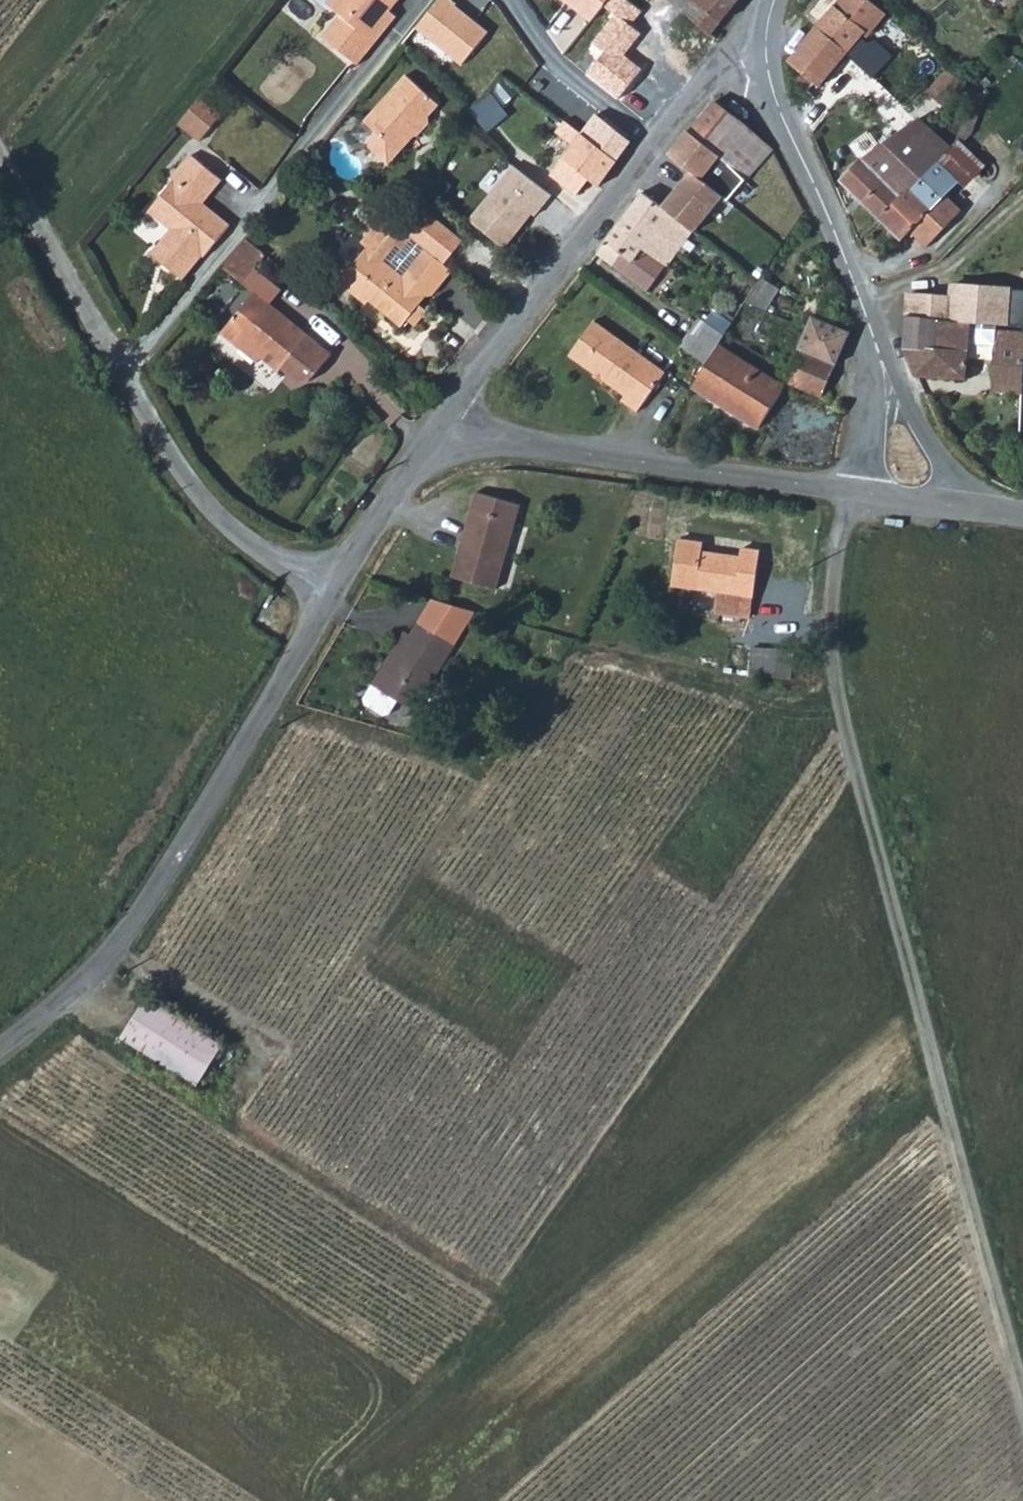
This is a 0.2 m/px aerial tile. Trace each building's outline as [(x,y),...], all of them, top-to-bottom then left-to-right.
[(392,24),(385,18),(400,0),(330,0),(327,3),(341,15),(323,37),(358,65),(392,24)] [(460,66),(488,31),(455,4),(456,3),(453,0),(437,0),(414,29),(460,66)] [(593,20),(604,7),(610,0),(568,0),(593,20)] [(618,98),(641,70),(623,56),(640,34),(628,25),(639,11),(625,0),(610,0),(604,7),(614,14),(592,42),(604,51),(586,73),(618,98)] [(712,32),(738,0),(701,0),(699,2),(697,0),(690,0),(682,10),(711,34),(712,32)] [(789,59),(790,63),(801,74),(802,72),(813,82),(818,86),(845,52),(873,77),(891,57),(876,41),(865,43),(858,37),(861,33),(866,37),(885,13),(870,0),(837,0),(820,21),(789,59)] [(820,21),(837,0),(820,0),(809,13),(820,21)] [(944,109),(966,85),(948,69),(926,92),(944,109)] [(820,88),(818,86),(813,82),(802,72),(801,74),(794,81),(804,92),(800,96),(804,109),(820,88)] [(407,74),(365,119),(378,130),(366,142),(388,163),(413,136),(418,136),(430,124),(430,118),(441,106),(407,74)] [(745,180),(771,149),(748,124),(715,100),(700,119),(726,146),(719,156),(745,180)] [(190,110),(178,124),(199,142),(211,127),(190,110)] [(583,134),(616,160),(630,141),(628,140),(597,114),(583,134)] [(936,134),(920,118),(914,120),(863,156),(841,182),(878,217),(913,180),(912,177),(916,173),(919,174),(935,158),(948,145),(936,134)] [(354,131),(366,142),(378,130),(365,119),(354,131)] [(728,201),(745,180),(719,156),(726,146),(700,119),(692,130),(689,128),(669,153),(671,156),(693,173),(725,199),(728,201)] [(616,160),(583,134),(567,120),(557,133),(574,145),(550,176),(578,197),(593,178),(602,186),(620,163),(616,160)] [(959,181),(961,183),(977,166),(953,143),(937,160),(959,181)] [(202,202),(221,179),(191,154),(172,178),(175,180),(149,212),(171,230),(155,249),(160,253),(202,202)] [(912,177),(913,180),(878,217),(877,218),(902,241),(911,231),(928,247),(962,210),(946,194),(959,181),(937,160),(935,158),(919,174),(916,173),(912,177)] [(517,166),(473,219),(508,248),(538,211),(542,214),(556,197),(517,166)] [(725,199),(693,173),(664,208),(690,229),(693,231),(697,233),(725,199)] [(669,264),(693,231),(690,229),(664,208),(643,192),(598,253),(615,265),(623,253),(634,261),(645,246),(669,264)] [(200,254),(203,257),(229,224),(202,202),(160,253),(168,259),(164,265),(180,279),(200,254)] [(433,296),(453,271),(446,265),(427,249),(404,277),(384,260),(397,244),(402,248),(411,237),(407,233),(371,204),(366,211),(379,221),(384,226),(367,247),(340,280),(364,300),(370,300),(373,296),(380,302),(377,305),(403,326),(408,319),(416,326),(429,311),(420,303),(426,296),(433,296)] [(426,210),(407,233),(411,237),(427,249),(446,265),(465,241),(426,210)] [(379,221),(361,242),(367,247),(384,226),(379,221)] [(264,252),(246,238),(223,266),(241,281),(264,252)] [(160,253),(155,249),(151,254),(156,259),(160,253)] [(156,259),(164,265),(168,259),(160,253),(156,259)] [(953,283),(953,286),(952,297),(954,297),(953,320),(970,321),(995,323),(995,322),(1022,324),(1022,290),(953,283)] [(928,295),(952,297),(953,286),(929,284),(928,295)] [(334,353),(257,291),(223,332),(242,347),(245,343),(281,372),(284,368),(302,382),(312,381),(334,353)] [(909,293),(905,346),(935,348),(937,318),(953,320),(954,297),(952,297),(928,295),(909,293)] [(813,316),(798,348),(835,365),(850,332),(813,316)] [(953,320),(937,318),(935,348),(905,346),(905,349),(916,374),(965,377),(968,340),(970,321),(953,320)] [(700,319),(681,346),(707,364),(718,347),(725,336),(700,319)] [(970,321),(968,340),(994,342),(995,327),(995,323),(970,321)] [(594,322),(569,357),(625,397),(622,402),(638,413),(666,373),(594,322)] [(992,390),(1008,391),(1008,404),(1022,405),(1022,329),(995,327),(994,342),(992,390)] [(707,364),(693,386),(759,428),(784,389),(718,347),(707,364)] [(821,397),(835,365),(798,348),(784,380),(821,397)] [(450,576),(494,589),(519,506),(475,492),(450,576)] [(750,618),(759,551),(741,549),(740,556),(701,551),(702,543),(678,540),(672,586),(717,592),(714,613),(750,618)] [(409,639),(377,691),(371,687),(362,701),(364,706),(382,718),(388,717),(396,703),(412,713),(453,647),(418,625),(409,639)] [(404,635),(371,687),(377,691),(409,639),(404,635)] [(751,646),(747,672),(788,677),(791,651),(751,646)] [(123,1036),(199,1083),(223,1045),(146,998),(123,1036)]
